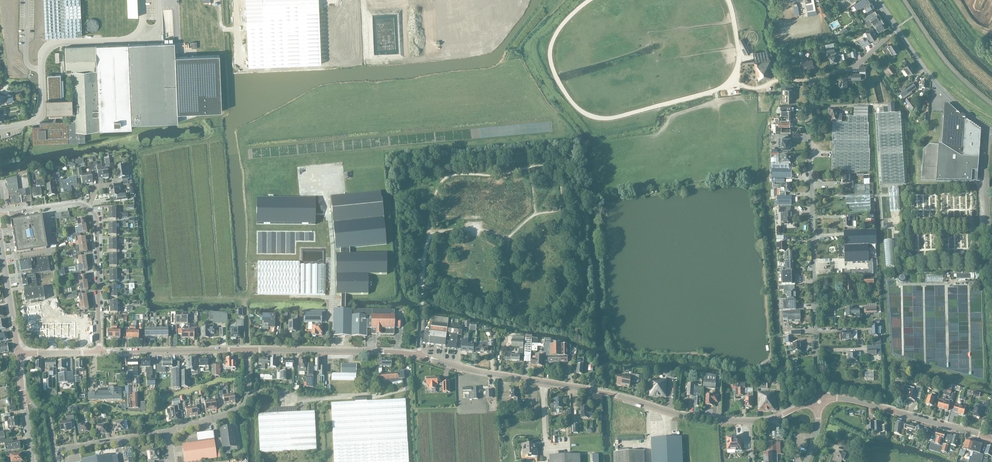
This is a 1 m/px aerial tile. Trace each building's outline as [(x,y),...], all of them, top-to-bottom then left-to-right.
[(46,38),(82,36),(80,0),(44,0),(46,38)] [(245,67),(357,61),(354,0),(241,0),(245,67)] [(856,3),(856,2),(853,4),(856,9),(859,7),(860,9),(864,6),(866,8),(865,9),(866,11),(867,11),(869,13),(875,9),(872,3),(871,4),(869,0),(861,0),(856,3)] [(128,9),(128,17),(138,17),(138,9),(128,9)] [(878,33),(886,28),(883,24),(884,23),(878,13),(877,14),(875,11),(864,18),(866,21),(865,22),(868,26),(872,24),(878,33)] [(98,28),(98,26),(98,24),(96,22),(96,21),(94,21),(93,20),(92,20),(90,20),(88,21),(88,22),(87,23),(86,24),(86,25),(86,26),(86,27),(86,29),(87,30),(88,31),(89,32),(90,32),(92,32),(94,32),(95,31),(96,30),(97,30),(97,28),(98,28)] [(871,40),(877,36),(873,28),(866,32),(871,40)] [(219,55),(175,57),(174,43),(173,43),(173,39),(169,39),(169,43),(168,43),(168,39),(165,39),(165,43),(128,45),(131,124),(177,122),(178,122),(177,114),(179,113),(222,111),(219,55)] [(742,39),(740,40),(748,55),(750,53),(742,39)] [(887,45),(882,48),(885,53),(888,51),(889,52),(892,50),(893,52),(899,48),(894,40),(888,45),(888,44),(887,45)] [(831,63),(838,61),(836,54),(833,44),(825,46),(826,48),(827,48),(828,53),(830,52),(831,55),(829,56),(831,63)] [(96,46),(99,131),(131,129),(131,124),(128,45),(96,46)] [(73,112),(74,124),(68,124),(68,121),(43,122),(43,125),(41,125),(35,126),(32,126),(33,137),(33,144),(45,144),(85,142),(85,136),(85,131),(99,131),(96,46),(65,47),(66,72),(72,72),(73,99),(72,99),(72,98),(64,99),(64,94),(63,80),(61,80),(61,75),(47,75),(48,99),(49,114),(49,117),(62,116),(62,113),(73,113),(73,112)] [(853,50),(851,55),(859,60),(862,55),(853,50)] [(768,51),(753,53),(754,63),(769,60),(768,51)] [(800,62),(798,52),(790,54),(792,63),(800,62)] [(803,59),(805,69),(814,67),(812,59),(808,60),(807,58),(803,59)] [(771,74),(773,74),(770,60),(755,63),(757,82),(772,79),(771,74)] [(909,75),(915,70),(910,63),(903,67),(909,75)] [(888,76),(895,71),(891,65),(884,70),(888,76)] [(866,73),(865,70),(865,67),(859,67),(860,73),(851,73),(851,78),(861,78),(861,80),(866,80),(866,78),(865,78),(865,73),(866,73)] [(846,80),(850,80),(849,75),(846,75),(846,77),(843,77),(843,78),(839,78),(839,87),(846,87),(846,80)] [(922,80),(922,86),(919,85),(919,90),(922,90),(922,89),(925,89),(925,93),(929,93),(929,89),(928,89),(929,81),(922,80)] [(913,84),(902,91),(903,92),(900,94),(903,98),(916,89),(915,86),(913,84)] [(793,85),(786,85),(782,85),(782,90),(786,90),(786,89),(786,101),(786,104),(787,105),(791,105),(792,104),(792,101),(792,96),(793,96),(793,89),(793,85)] [(3,103),(6,101),(8,101),(10,103),(13,100),(13,96),(8,94),(7,96),(5,97),(2,95),(2,96),(0,95),(0,105),(3,103)] [(910,112),(915,109),(908,99),(905,101),(906,103),(910,107),(908,109),(910,112)] [(905,183),(900,113),(895,113),(894,103),(887,103),(887,107),(879,108),(880,114),(875,114),(880,185),(905,183)] [(948,105),(944,105),(942,146),(929,145),(923,150),(921,182),(971,182),(972,172),(978,172),(981,131),(965,120),(965,118),(962,116),(960,116),(948,105)] [(779,106),(776,112),(780,112),(780,114),(786,114),(786,118),(792,118),(793,118),(793,117),(793,115),(793,114),(792,114),(792,109),(792,107),(787,107),(787,106),(779,106)] [(856,116),(868,116),(868,107),(856,106),(856,116)] [(837,109),(829,109),(829,119),(831,119),(831,121),(841,121),(842,121),(842,115),(841,115),(837,115),(837,109)] [(868,116),(856,116),(848,116),(848,123),(833,123),(832,151),(831,171),(869,172),(870,149),(869,149),(869,136),(868,136),(868,123),(868,116)] [(790,126),(790,120),(779,119),(779,118),(776,118),(775,126),(790,126)] [(779,134),(779,141),(782,141),(782,147),(787,147),(787,148),(792,148),(792,143),(791,143),(791,140),(790,140),(790,137),(788,137),(788,134),(779,134)] [(779,154),(779,159),(779,163),(772,163),(772,169),(772,178),(773,178),(773,182),(783,182),(783,178),(791,178),(791,170),(791,169),(789,169),(789,167),(789,163),(790,163),(790,155),(779,154)] [(105,168),(102,168),(104,178),(109,177),(108,170),(110,170),(109,162),(109,159),(105,159),(105,165),(105,168)] [(96,162),(93,163),(94,168),(94,172),(97,172),(98,175),(98,179),(104,178),(102,168),(98,169),(97,166),(96,162)] [(122,180),(129,179),(128,176),(126,177),(124,166),(117,167),(118,178),(122,177),(122,180)] [(81,168),(77,169),(78,178),(81,177),(82,184),(88,184),(86,174),(84,174),(81,168)] [(89,173),(86,174),(88,184),(93,183),(92,176),(95,175),(94,172),(94,168),(90,169),(89,170),(89,173)] [(57,185),(55,176),(55,173),(52,173),(53,179),(53,184),(46,185),(48,196),(55,195),(54,185),(57,185)] [(853,182),(850,182),(850,175),(842,175),(843,184),(845,184),(845,189),(853,189),(853,182)] [(873,175),(870,175),(863,175),(864,185),(855,185),(855,195),(846,195),(846,205),(849,205),(849,213),(873,212),(873,197),(870,197),(870,191),(873,190),(873,175)] [(16,177),(6,180),(7,186),(17,185),(16,177)] [(62,179),(59,180),(60,189),(63,189),(64,192),(64,194),(72,192),(71,189),(78,187),(76,177),(69,178),(69,180),(62,181),(62,179)] [(40,187),(44,186),(43,180),(36,181),(37,185),(32,185),(33,190),(32,190),(33,198),(42,197),(40,187)] [(791,205),(792,196),(785,196),(785,192),(790,192),(790,184),(775,184),(775,189),(774,189),(774,196),(774,205),(791,205)] [(17,185),(7,186),(8,193),(16,192),(18,192),(18,191),(18,187),(17,185)] [(889,188),(890,211),(900,211),(898,187),(889,188)] [(16,193),(8,194),(10,205),(20,204),(26,203),(25,197),(26,197),(25,190),(19,191),(18,191),(18,192),(16,192),(16,193)] [(119,194),(119,191),(109,193),(110,198),(115,197),(116,201),(127,199),(127,194),(119,194)] [(386,244),(384,218),(383,212),(381,192),(331,197),(336,249),(340,249),(340,254),(336,254),(336,295),(341,295),(341,310),(345,310),(345,295),(368,295),(368,275),(387,274),(387,254),(350,254),(349,248),(386,244)] [(257,198),(257,224),(315,225),(315,199),(257,198)] [(791,207),(779,207),(779,213),(781,213),(781,222),(784,222),(784,224),(791,224),(791,220),(792,220),(792,212),(791,212),(791,207)] [(844,219),(844,227),(852,227),(852,222),(855,222),(855,215),(849,215),(849,219),(844,219)] [(25,220),(11,223),(16,254),(30,251),(30,250),(33,249),(33,251),(46,249),(41,218),(28,220),(29,222),(26,222),(25,220)] [(78,227),(86,225),(85,218),(77,219),(78,227)] [(87,233),(86,225),(78,227),(79,234),(87,233)] [(844,231),(844,245),(868,245),(876,245),(876,230),(844,231)] [(79,246),(86,245),(85,237),(78,238),(79,246)] [(777,251),(784,251),(784,243),(776,243),(777,251)] [(87,252),(86,245),(79,246),(80,253),(87,252)] [(838,246),(839,258),(845,258),(845,263),(845,271),(845,276),(851,276),(873,275),(878,275),(877,247),(869,247),(870,262),(868,262),(868,245),(844,245),(838,246)] [(784,252),(785,261),(793,261),(793,252),(784,252)] [(50,271),(48,257),(19,262),(21,272),(31,271),(31,274),(50,271)] [(79,265),(86,264),(85,257),(78,258),(79,265)] [(793,261),(785,261),(785,271),(794,270),(793,261)] [(325,265),(306,265),(299,265),(299,263),(258,262),(257,295),(299,295),(306,295),(325,295),(325,265)] [(88,271),(86,264),(79,265),(80,272),(88,271)] [(782,285),(795,285),(795,277),(791,277),(791,272),(781,273),(782,285)] [(25,303),(31,302),(38,301),(45,299),(43,288),(37,288),(37,284),(35,274),(21,276),(23,286),(24,286),(25,291),(24,292),(24,295),(23,297),(25,298),(25,303)] [(79,284),(87,283),(86,276),(78,277),(79,284)] [(88,290),(87,283),(79,284),(81,291),(88,290)] [(794,290),(794,286),(784,286),(784,295),(786,295),(787,296),(787,301),(796,300),(795,291),(786,292),(786,290),(794,290)] [(80,303),(87,302),(86,295),(79,296),(80,303)] [(780,310),(796,310),(796,302),(786,302),(786,299),(779,299),(780,310)] [(88,309),(87,302),(80,303),(81,310),(88,309)] [(42,304),(25,307),(28,324),(40,323),(42,329),(48,329),(49,338),(77,338),(76,319),(45,320),(43,305),(42,304)] [(868,307),(864,307),(864,313),(877,313),(877,312),(880,312),(880,305),(877,305),(877,304),(867,304),(868,307)] [(852,308),(846,309),(847,317),(853,317),(853,316),(858,315),(858,317),(862,317),(861,313),(860,313),(859,310),(852,311),(852,308)] [(367,328),(371,329),(371,334),(394,335),(394,329),(394,328),(400,328),(400,318),(394,318),(394,310),(345,310),(341,310),(334,309),(334,314),(334,336),(351,336),(366,337),(367,328)] [(325,323),(325,310),(304,310),(304,314),(303,314),(304,323),(318,323),(318,326),(312,326),(312,336),(313,336),(314,337),(315,337),(316,336),(317,336),(317,335),(321,335),(322,323),(325,323)] [(800,311),(788,312),(783,312),(783,319),(788,319),(788,320),(800,320),(800,311)] [(213,323),(227,323),(227,312),(213,313),(213,323)] [(187,324),(187,319),(187,316),(187,313),(171,313),(171,325),(187,324)] [(262,325),(262,329),(268,329),(268,328),(270,328),(274,328),(275,322),(273,322),(273,317),(264,316),(264,325),(262,325)] [(299,328),(299,316),(296,316),(296,322),(289,322),(289,325),(288,325),(288,327),(289,327),(289,332),(289,333),(292,333),(292,332),(296,332),(296,328),(299,328)] [(431,331),(425,330),(423,343),(430,344),(429,344),(445,346),(445,348),(456,349),(458,335),(462,336),(463,326),(448,324),(449,318),(433,316),(431,331)] [(190,319),(187,319),(187,324),(187,326),(188,326),(188,338),(194,338),(194,335),(197,335),(197,327),(194,327),(194,328),(191,328),(190,319)] [(231,328),(231,338),(232,338),(232,339),(236,339),(236,337),(242,337),(242,321),(236,321),(236,326),(237,326),(237,328),(231,328)] [(209,334),(214,334),(214,328),(209,328),(201,328),(201,338),(209,338),(209,334)] [(852,331),(842,332),(842,340),(852,339),(857,339),(857,331),(852,332),(852,331)] [(0,334),(0,341),(8,339),(6,333),(0,334)] [(524,341),(525,341),(525,339),(524,339),(524,335),(517,334),(517,336),(512,336),(511,347),(523,348),(524,341)] [(525,339),(525,341),(524,362),(531,362),(531,351),(537,351),(538,340),(538,338),(532,337),(532,335),(526,334),(525,339)] [(548,362),(560,362),(560,356),(556,356),(556,345),(551,345),(551,342),(551,338),(544,337),(544,343),(544,357),(548,356),(548,362)] [(494,346),(493,341),(489,341),(489,342),(488,342),(480,343),(480,347),(476,347),(477,353),(488,352),(488,347),(494,346)] [(796,352),(801,352),(801,343),(796,343),(796,342),(793,342),(793,352),(796,352)] [(9,351),(8,349),(8,348),(7,345),(0,346),(0,354),(8,352),(8,351),(9,351)] [(567,345),(556,345),(556,356),(560,356),(560,362),(568,362),(568,351),(571,351),(571,345),(567,345)] [(883,349),(877,349),(876,346),(867,347),(867,350),(867,355),(883,354),(883,349)] [(522,362),(523,354),(523,350),(519,350),(518,356),(512,355),(512,353),(507,353),(507,360),(511,361),(522,362)] [(860,352),(848,353),(848,362),(858,362),(857,357),(861,357),(860,352)] [(535,366),(542,366),(543,357),(533,357),(533,359),(532,359),(532,365),(536,365),(535,366)] [(223,363),(223,369),(226,369),(233,369),(232,368),(236,368),(235,362),(232,362),(232,358),(226,358),(226,362),(224,362),(223,363)] [(269,360),(267,360),(267,358),(259,358),(259,364),(261,364),(261,369),(265,369),(265,364),(269,364),(269,368),(276,368),(276,359),(269,359),(269,360)] [(162,367),(173,367),(173,363),(172,363),(172,359),(162,359),(162,367)] [(197,364),(195,364),(195,359),(187,359),(188,364),(189,364),(189,368),(191,368),(191,374),(194,373),(197,373),(197,364)] [(200,373),(200,367),(205,367),(205,370),(209,370),(209,366),(208,367),(208,359),(199,359),(199,367),(197,367),(198,373),(200,373)] [(293,359),(285,359),(284,368),(293,368),(293,359)] [(307,376),(306,387),(313,387),(313,364),(307,364),(307,370),(306,370),(306,360),(299,359),(299,365),(299,366),(298,367),(299,368),(298,368),(298,372),(307,372),(307,376)] [(324,367),(321,367),(321,359),(315,359),(315,367),(316,367),(316,370),(319,370),(319,376),(324,376),(324,367)] [(128,367),(128,375),(138,375),(137,367),(138,367),(137,360),(132,360),(130,360),(129,360),(128,360),(128,367)] [(146,373),(153,373),(153,367),(150,368),(150,360),(141,361),(142,368),(146,368),(146,373)] [(377,366),(377,368),(382,368),(382,367),(391,367),(391,360),(381,360),(379,360),(379,366),(377,366)] [(53,372),(53,368),(55,368),(55,361),(46,361),(46,368),(49,368),(49,372),(53,372)] [(67,382),(67,384),(71,384),(70,373),(67,373),(67,369),(65,369),(65,361),(58,361),(58,369),(61,369),(61,373),(58,374),(59,382),(67,382)] [(76,371),(80,371),(84,371),(84,366),(83,366),(83,361),(76,361),(76,369),(76,371)] [(762,371),(772,365),(769,361),(760,367),(762,371)] [(356,380),(356,364),(341,364),(341,373),(332,373),(332,380),(356,380)] [(220,374),(220,365),(212,366),(212,376),(220,376),(220,374)] [(172,389),(180,389),(180,369),(171,369),(172,389)] [(159,379),(161,379),(161,386),(167,385),(167,370),(160,370),(159,370),(159,379)] [(403,372),(378,374),(379,384),(382,384),(382,386),(384,385),(384,384),(392,383),(402,380),(402,379),(404,379),(403,372)] [(643,376),(639,375),(632,374),(631,378),(623,377),(618,377),(617,385),(622,386),(622,385),(630,387),(631,381),(638,383),(639,381),(642,381),(643,376)] [(450,382),(443,383),(438,383),(438,377),(427,378),(427,380),(424,383),(427,385),(427,386),(428,386),(430,388),(430,389),(436,389),(436,385),(438,385),(443,386),(443,393),(450,392),(450,382)] [(704,377),(703,389),(715,389),(716,381),(716,377),(704,377)] [(53,389),(52,380),(43,380),(43,391),(46,391),(46,389),(53,389)] [(666,397),(667,380),(650,380),(650,397),(666,397)] [(745,384),(736,383),(736,396),(743,396),(743,388),(745,388),(745,384)] [(694,387),(694,384),(688,384),(687,396),(693,396),(693,404),(694,404),(694,406),(700,407),(702,388),(694,387)] [(88,400),(97,400),(121,399),(121,389),(113,389),(113,386),(111,386),(111,389),(97,389),(97,393),(88,393),(88,400)] [(469,400),(478,399),(478,387),(463,388),(463,393),(469,393),(469,400)] [(908,387),(907,390),(909,390),(907,399),(915,401),(917,393),(921,394),(922,388),(917,387),(916,392),(913,391),(914,389),(908,387)] [(234,394),(228,395),(230,404),(235,403),(234,396),(237,395),(236,389),(233,389),(234,394)] [(230,404),(228,395),(223,396),(222,391),(219,391),(220,398),(223,397),(224,405),(230,404)] [(777,411),(777,397),(775,397),(775,392),(758,392),(758,411),(777,411)] [(138,395),(128,394),(128,409),(132,409),(132,408),(138,408),(138,395)] [(935,398),(936,395),(932,394),(931,397),(928,396),(926,404),(933,406),(935,398)] [(215,400),(210,401),(211,410),(217,409),(215,402),(219,401),(218,395),(214,395),(215,400)] [(718,403),(718,397),(713,396),(706,395),(706,405),(713,406),(713,402),(718,403)] [(211,410),(210,401),(204,402),(204,397),(200,397),(201,404),(204,403),(205,411),(211,410)] [(355,399),(352,399),(352,402),(331,403),(334,461),(408,461),(405,399),(367,401),(367,397),(355,397),(355,399)] [(196,406),(191,407),(192,416),(198,415),(197,408),(200,407),(199,401),(196,401),(196,406)] [(192,416),(191,407),(186,408),(185,403),(182,403),(182,410),(186,409),(187,417),(192,416)] [(170,409),(170,414),(167,414),(168,421),(171,420),(171,421),(179,420),(178,412),(182,411),(181,405),(176,406),(176,408),(170,409)] [(980,418),(982,409),(981,409),(981,406),(977,405),(976,407),(975,407),(973,417),(980,418)] [(296,407),(285,408),(271,408),(271,411),(267,411),(267,413),(258,414),(260,452),(317,450),(314,411),(297,412),(296,407)] [(588,408),(581,408),(581,418),(588,418),(588,417),(592,417),(592,411),(588,412),(588,408)] [(71,421),(74,420),(73,414),(66,415),(67,422),(60,423),(61,431),(67,430),(68,431),(72,430),(71,421)] [(4,418),(5,422),(7,422),(8,429),(9,430),(12,429),(13,428),(18,427),(17,418),(11,419),(11,417),(4,418)] [(78,423),(78,424),(79,433),(89,432),(88,431),(88,428),(92,427),(91,422),(90,419),(87,420),(87,423),(81,424),(81,423),(80,423),(78,423)] [(115,432),(125,430),(123,421),(113,423),(115,432)] [(881,426),(879,426),(879,422),(868,422),(868,432),(880,432),(879,430),(882,430),(881,426)] [(903,436),(904,430),(901,429),(902,423),(896,422),(894,434),(903,436)] [(904,428),(907,429),(906,433),(907,434),(908,435),(910,436),(911,435),(912,434),(914,434),(915,432),(917,426),(905,423),(904,428)] [(97,435),(107,433),(106,424),(96,426),(97,435)] [(237,450),(237,447),(234,428),(237,428),(236,426),(220,428),(222,449),(223,454),(227,453),(227,454),(230,454),(230,453),(230,451),(237,450)] [(926,437),(928,430),(927,430),(927,429),(925,428),(924,429),(920,428),(918,433),(916,432),(914,439),(918,440),(920,435),(926,437)] [(941,453),(941,452),(943,445),(944,443),(941,442),(942,438),(944,439),(945,434),(937,432),(935,437),(937,437),(935,444),(931,443),(929,450),(938,452),(941,453)] [(194,439),(186,440),(187,444),(182,445),(185,461),(188,461),(201,460),(201,461),(216,458),(214,440),(213,433),(197,435),(197,437),(196,437),(194,438),(194,439)] [(956,447),(958,438),(947,435),(946,441),(948,441),(947,444),(956,447)] [(728,437),(727,437),(727,450),(736,449),(736,451),(741,451),(741,438),(736,439),(736,437),(731,437),(727,437),(728,437)] [(682,453),(685,453),(684,447),(682,448),(682,438),(651,439),(653,461),(683,461),(682,453)] [(19,442),(12,443),(12,439),(4,440),(5,447),(9,446),(9,450),(20,449),(20,445),(20,442),(19,442)] [(980,454),(983,445),(975,443),(966,440),(963,451),(960,450),(959,454),(963,456),(965,450),(971,452),(970,456),(971,457),(970,461),(981,461),(983,455),(980,454)] [(763,454),(764,461),(778,461),(777,457),(777,455),(777,454),(779,454),(781,452),(781,441),(769,442),(769,454),(763,454)] [(522,456),(528,456),(528,457),(532,457),(538,457),(537,445),(532,446),(532,444),(522,444),(522,456)] [(988,455),(991,457),(991,460),(991,448),(987,446),(984,458),(987,459),(988,455)] [(830,461),(841,461),(842,460),(846,461),(848,456),(850,457),(852,450),(845,447),(843,451),(841,455),(835,452),(834,457),(833,456),(830,461)] [(154,461),(159,460),(158,449),(149,450),(149,451),(150,451),(151,461),(148,461),(148,460),(147,460),(148,461),(154,461)] [(11,461),(19,461),(22,461),(22,458),(22,455),(21,455),(21,454),(14,456),(13,452),(6,454),(7,457),(10,456),(11,461)] [(644,452),(614,453),(614,461),(645,461),(644,452)]
